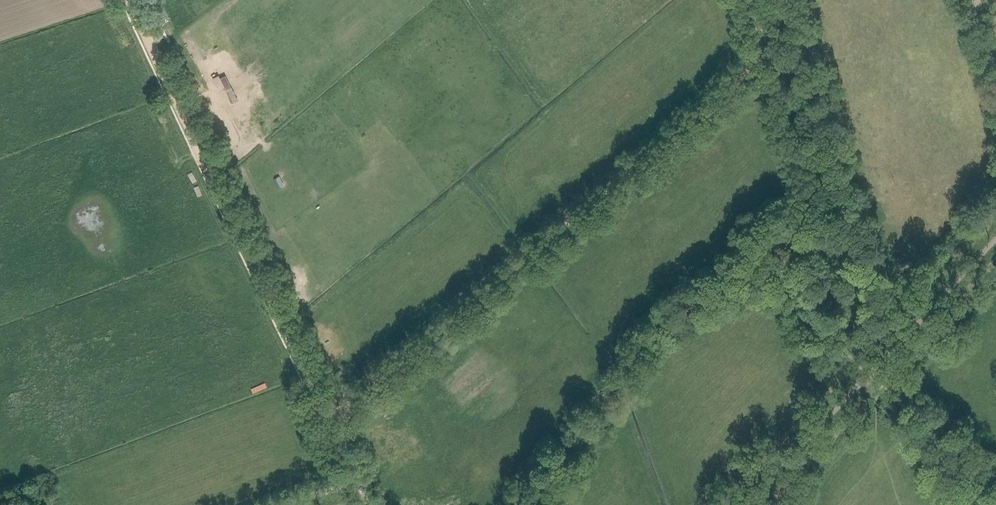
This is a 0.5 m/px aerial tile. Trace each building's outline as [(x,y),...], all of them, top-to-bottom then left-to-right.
[(218,76),(213,78),(217,87),(222,84),(218,76)]
